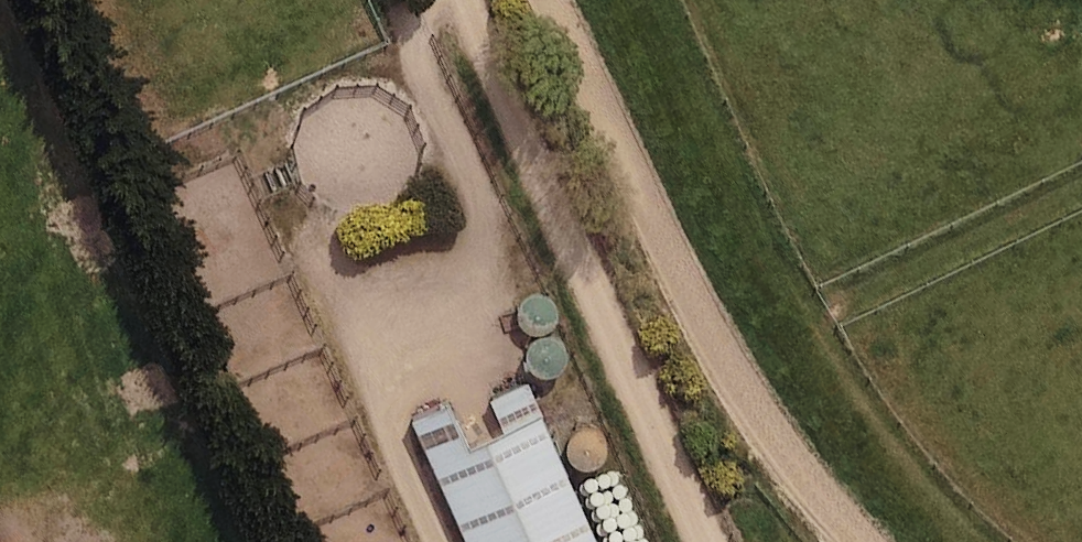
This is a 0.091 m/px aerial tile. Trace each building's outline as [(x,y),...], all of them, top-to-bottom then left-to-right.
[(534,287),(525,289),(519,294),(515,301),(514,310),(518,317),(524,323),(533,325),(541,323),(548,318),(552,311),(552,302),(548,295),(542,289),(534,287)] [(547,325),(539,327),(532,332),(528,340),(528,348),(531,356),(538,361),(546,363),(555,362),(561,357),(565,349),(565,341),(562,333),(555,327),(547,325)] [(455,396),(412,416),(468,541),(601,541),(529,380),(490,397),(503,426),(474,439),(455,396)] [(589,419),(580,421),(573,426),(569,435),(569,444),(572,452),(579,458),(588,460),(597,458),(604,453),(608,445),(609,436),(605,427),(598,421),(589,419)]
